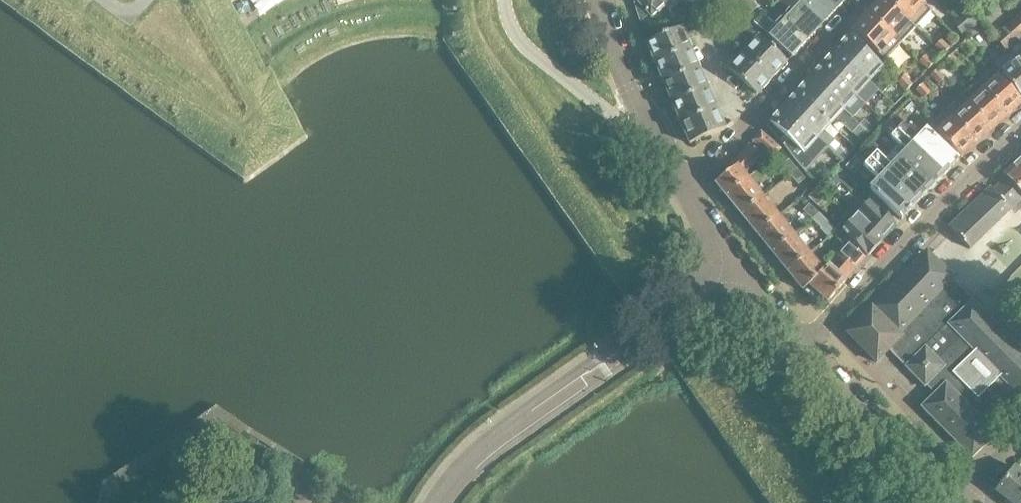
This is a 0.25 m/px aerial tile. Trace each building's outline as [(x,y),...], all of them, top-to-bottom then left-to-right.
[(646,12),(636,0),(633,0),(632,1),(638,19),(646,12)] [(669,10),(660,0),(636,0),(646,12),(650,16),(657,10),(667,21),(673,15),(669,10)] [(669,10),(681,0),(660,0),(669,10)] [(703,0),(702,0),(696,5),(702,11),(708,6),(703,0)] [(727,0),(719,0),(727,9),(731,5),(727,0)] [(739,7),(744,12),(752,4),(748,0),(746,0),(739,7)] [(821,24),(796,0),(780,0),(789,8),(781,16),(806,40),(821,24)] [(828,0),(796,0),(821,24),(836,8),(828,0)] [(907,36),(916,27),(887,0),(880,0),(868,13),(895,38),(895,39),(900,44),(907,36)] [(923,19),(931,10),(921,0),(887,0),(916,27),(923,19)] [(951,22),(964,36),(979,23),(967,8),(951,22)] [(757,31),(736,10),(728,16),(738,27),(737,29),(745,38),(757,31)] [(806,40),(781,16),(774,24),(762,13),(754,22),(791,57),(806,40)] [(868,13),(853,30),(856,32),(880,55),(885,60),(900,44),(895,39),(895,38),(868,13)] [(1005,50),(1020,36),(1020,13),(994,37),(1005,50)] [(654,63),(689,48),(680,27),(645,42),(654,63)] [(877,89),(882,93),(888,86),(876,74),(883,67),(847,35),(834,50),(877,89)] [(786,62),(783,60),(758,36),(742,52),(770,78),(786,62)] [(967,38),(959,45),(968,54),(975,47),(967,38)] [(943,54),(950,47),(941,39),(934,45),(943,54)] [(663,83),(698,68),(689,48),(654,63),(663,83)] [(834,50),(821,64),(863,102),(864,103),(877,89),(834,50)] [(770,78),(742,52),(727,68),(755,95),(770,78)] [(951,53),(944,60),(953,69),(960,62),(951,53)] [(927,70),(934,63),(925,55),(918,61),(927,70)] [(1020,101),(1020,64),(1017,60),(1014,56),(1007,55),(993,65),(996,69),(1020,101)] [(821,64),(808,78),(850,116),(863,102),(821,64)] [(672,103),(707,87),(698,68),(663,83),(672,103)] [(937,68),(929,75),(938,84),(945,77),(937,68)] [(976,84),(981,89),(1007,116),(1019,106),(1020,103),(1020,101),(996,69),(993,71),(991,69),(988,72),(984,76),(976,83),(976,84)] [(905,91),(912,85),(904,75),(897,82),(905,91)] [(808,78),(796,92),(831,124),(836,118),(852,133),(852,132),(861,140),(868,132),(808,78)] [(924,98),(928,93),(918,83),(914,87),(924,98)] [(960,98),(991,130),(1006,116),(976,84),(960,98)] [(680,123),(715,108),(707,87),(672,103),(680,123)] [(783,106),(827,148),(841,161),(849,153),(840,145),(824,131),(831,124),(796,92),(783,106)] [(944,111),(976,144),(991,130),(960,98),(946,111),(945,110),(944,111)] [(769,121),(766,125),(776,136),(783,145),(794,159),(805,172),(821,155),(821,156),(827,148),(783,106),(769,121)] [(715,108),(680,123),(689,143),(724,128),(715,108)] [(961,158),(976,144),(944,111),(929,125),(961,158)] [(917,137),(904,125),(894,115),(888,120),(944,175),(958,160),(925,129),(917,137)] [(930,189),(943,176),(944,175),(888,120),(881,127),(890,137),(884,143),(891,150),(891,151),(930,189)] [(726,195),(749,177),(745,172),(761,154),(768,161),(772,158),(775,156),(781,149),(760,131),(752,140),(753,141),(750,144),(749,144),(732,164),(733,168),(715,182),(726,195)] [(860,150),(854,156),(863,166),(878,179),(870,188),(902,218),(916,204),(869,159),(860,150)] [(869,159),(916,204),(930,189),(891,151),(883,159),(886,161),(886,162),(876,152),(869,159)] [(788,158),(782,164),(790,174),(797,169),(788,158)] [(1016,163),(1004,174),(1006,177),(1006,178),(1020,194),(1020,169),(1016,163)] [(839,167),(829,176),(835,183),(846,174),(839,167)] [(797,169),(790,174),(798,184),(805,178),(797,169)] [(835,183),(829,176),(824,180),(831,187),(835,183)] [(741,214),(764,195),(749,177),(726,195),(741,214)] [(1020,208),(1020,194),(1006,178),(993,190),(990,187),(948,227),(970,249),(986,235),(1011,211),(1015,214),(1020,208)] [(817,187),(808,195),(817,204),(825,195),(817,187)] [(756,233),(779,214),(764,195),(741,214),(756,233)] [(849,206),(857,213),(882,240),(885,236),(896,224),(870,198),(864,205),(856,198),(849,206)] [(812,219),(818,213),(808,203),(802,209),(812,219)] [(818,213),(812,219),(819,227),(818,228),(827,237),(835,229),(818,213)] [(868,256),(882,240),(857,213),(842,230),(852,241),(868,256)] [(772,251),(795,233),(779,214),(756,233),(772,251)] [(842,230),(836,236),(836,237),(843,245),(845,248),(852,241),(842,230)] [(787,270),(810,252),(795,233),(772,251),(787,270)] [(868,256),(852,241),(845,248),(842,252),(838,250),(823,268),(824,269),(822,274),(803,289),(804,289),(803,290),(814,300),(820,294),(828,301),(868,256)] [(969,301),(949,282),(954,277),(926,250),(846,332),(876,362),(889,350),(897,358),(899,356),(906,363),(904,366),(925,387),(930,382),(938,389),(920,407),(945,432),(971,458),(997,433),(987,423),(1016,394),(1020,400),(1020,348),(972,298),(969,301)] [(822,274),(824,269),(823,268),(810,252),(787,270),(788,272),(802,290),(803,289),(822,274)] [(1017,469),(1014,466),(995,491),(1011,502),(1019,502),(1020,500),(1020,472),(1017,469)]
